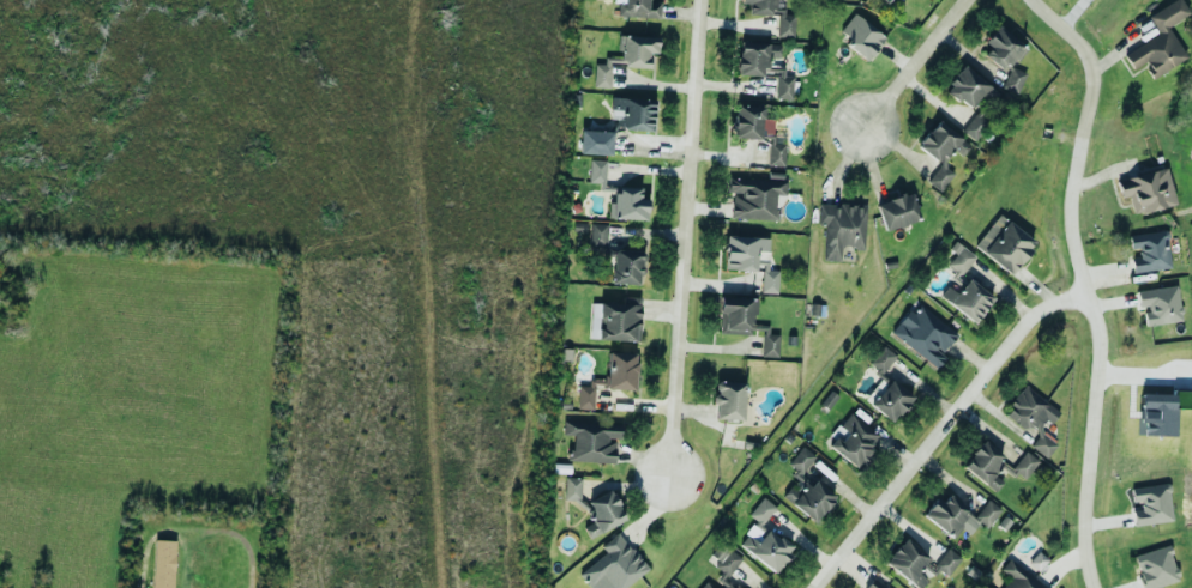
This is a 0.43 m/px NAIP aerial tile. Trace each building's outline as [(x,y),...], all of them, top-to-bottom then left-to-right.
[(621,3),(617,3),(617,16),(658,18),(659,2),(650,2),(650,0),(621,0),(621,3)] [(740,4),(748,4),(747,13),(778,15),(777,36),(793,37),(794,15),(784,14),(784,0),(740,0),(740,4)] [(1180,0),(1173,0),(1147,16),(1158,33),(1123,54),(1132,69),(1143,63),(1152,78),(1186,58),(1167,26),(1189,13),(1180,0)] [(839,30),(849,39),(845,44),(865,61),(884,39),(855,13),(839,30)] [(1025,72),(1014,68),(1024,42),(991,29),(985,44),(988,45),(982,59),(1008,69),(1001,88),(1016,94),(1025,72)] [(593,86),(610,87),(610,66),(648,67),(649,52),(657,53),(657,37),(621,35),(621,57),(604,57),(604,64),(594,64),(593,86)] [(779,44),(738,42),(736,75),(763,76),(763,71),(775,72),(775,98),(792,98),(792,76),(784,76),(784,67),(769,67),(769,57),(779,58),(779,44)] [(993,92),(965,65),(944,87),(973,114),(993,92)] [(653,99),(610,97),(610,118),(621,119),(621,129),(652,130),(653,99)] [(767,166),(784,166),(784,144),(773,143),(774,119),(762,119),(763,106),(733,105),(732,138),(769,139),(767,166)] [(991,120),(978,110),(961,131),(974,141),(991,120)] [(953,173),(942,165),(953,150),(961,156),(970,144),(935,120),(917,146),(940,162),(926,182),(940,191),(953,173)] [(612,131),(580,130),(579,154),(611,155),(612,131)] [(605,160),(589,160),(588,183),(604,183),(605,160)] [(1175,204),(1165,168),(1116,180),(1120,198),(1127,196),(1132,215),(1175,204)] [(731,218),(775,220),(776,194),(785,195),(786,180),(727,178),(726,192),(731,192),(731,218)] [(647,199),(639,199),(640,187),(614,187),(613,218),(647,219),(647,199)] [(883,229),(918,221),(911,193),(876,202),(883,229)] [(818,204),(817,224),(824,225),(823,260),(840,261),(840,247),(864,248),(865,206),(818,204)] [(1034,243),(999,214),(973,245),(1009,274),(1034,243)] [(607,224),(589,223),(589,255),(607,255),(607,224)] [(1128,235),(1130,249),(1137,248),(1138,256),(1129,257),(1132,273),(1170,268),(1164,230),(1128,235)] [(723,269),(754,271),(755,251),(768,251),(768,238),(725,236),(723,269)] [(962,275),(974,254),(953,242),(948,249),(954,253),(947,265),(962,275)] [(642,283),(641,250),(611,251),(612,284),(642,283)] [(763,270),(762,292),(777,293),(778,271),(763,270)] [(947,286),(940,295),(972,323),(993,299),(969,279),(956,293),(947,286)] [(1136,290),(1137,307),(1144,306),(1146,325),(1180,322),(1177,286),(1136,290)] [(597,340),(639,341),(640,297),(622,297),(622,303),(599,302),(598,323),(597,340)] [(756,298),(719,297),(718,334),(749,334),(750,315),(755,315),(756,298)] [(938,366),(944,357),(942,355),(956,332),(913,304),(892,336),(938,366)] [(777,357),(778,334),(768,334),(768,326),(750,325),(750,330),(762,330),(761,357),(777,357)] [(868,364),(881,375),(896,356),(882,345),(868,364)] [(636,353),(606,352),(605,389),(635,390),(636,353)] [(892,422),(912,397),(890,379),(869,405),(892,422)] [(742,420),(743,383),(714,382),(713,419),(742,420)] [(577,383),(576,408),(592,409),(593,384),(577,383)] [(1059,412),(1025,385),(1003,414),(1033,438),(1028,445),(1045,458),(1057,443),(1038,429),(1045,421),(1049,424),(1059,412)] [(1144,435),(1175,436),(1176,408),(1189,408),(1189,393),(1141,392),(1140,423),(1144,423),(1144,435)] [(880,436),(850,412),(839,426),(846,432),(840,440),(835,436),(827,446),(854,468),(880,436)] [(622,423),(562,421),(562,435),(570,435),(569,461),(614,463),(615,439),(622,439),(622,423)] [(1002,482),(992,474),(1005,458),(982,440),(961,466),(994,492),(1002,482)] [(815,456),(801,446),(785,467),(797,476),(782,497),(816,521),(834,495),(813,481),(811,484),(800,476),(815,456)] [(1038,460),(1024,451),(1011,470),(1024,479),(1038,460)] [(580,478),(564,477),(564,499),(580,500),(580,478)] [(1133,525),(1171,521),(1167,483),(1130,487),(1132,502),(1139,501),(1140,509),(1131,510),(1133,525)] [(625,520),(610,490),(585,501),(594,521),(583,527),(588,537),(625,520)] [(987,528),(1001,509),(987,499),(975,516),(947,495),(942,503),(935,498),(923,515),(953,537),(960,528),(969,534),(978,522),(987,528)] [(775,572),(792,547),(763,527),(776,507),(761,497),(748,516),(755,520),(737,545),(775,572)] [(591,587),(624,587),(647,569),(617,532),(600,546),(605,552),(579,573),(591,587)] [(174,540),(154,539),(152,587),(173,587),(174,540)] [(919,587),(921,587),(926,580),(917,574),(922,566),(934,574),(937,570),(947,577),(960,557),(946,548),(936,563),(901,539),(884,565),(919,587)] [(727,577),(741,558),(720,543),(709,557),(724,569),(713,584),(707,579),(699,587),(742,587),(727,577)] [(1177,582),(1170,546),(1134,553),(1141,587),(1148,587),(1177,582)] [(1008,559),(1000,570),(1010,577),(1001,587),(1047,587),(1008,559)] [(871,579),(865,587),(885,587),(871,579)]
